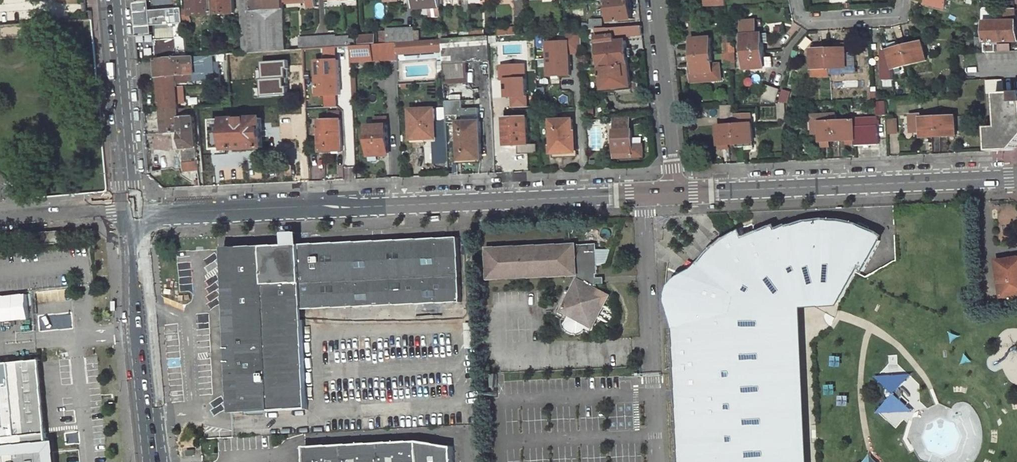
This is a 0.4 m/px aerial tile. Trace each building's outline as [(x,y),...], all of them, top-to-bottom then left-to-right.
[(191,15),(213,14),(213,0),(190,0),(191,15)] [(213,14),(234,13),(234,0),(213,0),(213,14)] [(245,53),(287,51),(285,2),(285,0),(242,0),(245,53)] [(415,9),(418,9),(430,8),(440,8),(440,0),(414,0),(415,9)] [(611,21),(633,19),(631,0),(609,0),(611,21)] [(948,0),(928,0),(927,4),(946,8),(948,0)] [(149,11),(148,2),(134,3),(137,37),(151,36),(150,26),(149,11)] [(183,23),(182,8),(149,11),(150,26),(183,23)] [(441,8),(440,8),(430,8),(430,16),(441,16),(441,8)] [(1007,21),(984,22),(986,52),(996,52),(996,44),(999,44),(999,42),(1016,41),(1016,24),(1016,9),(1006,10),(1007,21)] [(603,19),(589,20),(589,23),(582,24),(582,29),(597,28),(603,28),(603,19)] [(764,43),(763,34),(757,34),(756,21),(743,21),(745,51),(764,50),(764,43)] [(615,88),(631,86),(628,66),(628,58),(627,49),(626,41),(622,41),(622,39),(616,39),(616,37),(642,35),(643,35),(642,25),(609,28),(609,27),(603,28),(597,28),(604,89),(615,88)] [(503,30),(504,35),(518,35),(517,27),(512,27),(510,29),(503,30)] [(415,28),(386,30),(387,35),(387,43),(397,43),(405,42),(415,41),(415,31),(415,28)] [(582,54),(582,32),(569,32),(569,39),(549,40),(550,76),(574,75),(573,54),(582,54)] [(335,36),(325,37),(325,48),(355,46),(354,39),(349,39),(349,36),(335,37),(335,36)] [(375,44),(375,36),(360,36),(360,45),(372,44),(375,44)] [(469,37),(461,38),(448,39),(443,39),(443,51),(444,64),(467,62),(490,61),(488,43),(488,36),(485,36),(480,37),(469,37)] [(325,37),(299,38),(300,49),(304,49),(325,48),(325,37)] [(712,38),(692,39),(694,56),(713,55),(712,38)] [(158,59),(188,57),(187,39),(157,41),(158,59)] [(435,52),(443,51),(443,39),(440,39),(434,40),(435,52)] [(420,41),(415,41),(405,42),(405,54),(435,52),(434,40),(420,41)] [(397,43),(397,54),(405,54),(405,42),(397,43)] [(888,45),(890,50),(899,48),(897,42),(888,45)] [(927,60),(922,42),(913,44),(905,46),(910,65),(927,60)] [(353,62),(398,59),(397,54),(397,43),(387,43),(381,44),(375,44),(372,44),(372,46),(352,47),(353,62)] [(830,49),(830,68),(847,68),(847,49),(846,49),(846,45),(841,45),(841,44),(837,44),(837,49),(830,49)] [(895,80),(895,69),(910,65),(905,46),(899,48),(890,50),(883,51),(884,80),(895,80)] [(306,77),(304,49),(300,49),(297,49),(298,77),(306,77)] [(814,69),(814,77),(831,76),(830,68),(830,49),(822,49),(813,49),(813,69),(814,69)] [(745,51),(746,69),(765,67),(765,58),(764,50),(745,51)] [(713,55),(694,56),(694,64),(695,73),(703,72),(704,81),(723,80),(722,63),(714,64),(713,55)] [(177,84),(186,83),(186,82),(194,81),(193,74),(195,74),(194,62),(194,57),(188,57),(158,59),(159,79),(162,106),(162,113),(179,111),(179,109),(179,103),(177,87),(177,84)] [(319,96),(341,95),(340,60),(318,61),(319,96)] [(445,84),(468,82),(467,62),(444,64),(445,84)] [(693,82),(704,81),(703,72),(695,73),(694,64),(691,64),(693,82)] [(986,81),(987,93),(991,151),(1013,150),(1014,150),(1016,147),(1016,93),(1004,93),(1004,81),(986,81)] [(780,89),(767,85),(763,98),(776,102),(780,89)] [(615,95),(615,88),(604,89),(604,96),(615,95)] [(870,100),(878,100),(878,93),(872,93),(872,88),(870,88),(870,100)] [(779,119),(786,119),(786,103),(789,92),(782,91),(778,104),(779,119)] [(445,93),(445,101),(459,100),(462,100),(461,92),(445,93)] [(446,109),(460,108),(459,100),(445,101),(446,109)] [(733,105),(722,106),(722,118),(734,117),(733,105)] [(212,116),(212,108),(198,108),(200,126),(208,126),(208,116),(212,116)] [(480,122),(479,108),(463,109),(464,122),(480,122)] [(437,139),(436,109),(410,110),(412,145),(425,144),(425,142),(427,142),(427,139),(437,139)] [(198,171),(194,117),(188,118),(187,116),(180,116),(179,111),(162,113),(164,134),(175,133),(176,148),(183,147),(183,148),(185,172),(198,171)] [(329,120),(340,120),(340,112),(329,113),(329,120)] [(737,144),(737,146),(745,146),(754,145),(752,114),(735,115),(735,120),(736,125),(737,144)] [(838,114),(813,115),(814,134),(821,133),(822,142),(830,141),(839,141),(838,122),(838,114)] [(939,117),(921,118),(921,114),(910,115),(911,132),(922,131),(922,136),(940,135),(939,117)] [(956,135),(955,116),(939,117),(940,135),(956,135)] [(528,144),(527,117),(506,119),(507,145),(528,144)] [(613,131),(632,130),(631,117),(613,119),(613,131)] [(264,148),(263,118),(213,121),(215,151),(264,148)] [(378,126),(390,126),(389,118),(378,119),(378,126)] [(879,145),(878,119),(854,120),(854,121),(838,122),(839,141),(847,141),(855,140),(855,144),(855,146),(879,145)] [(340,120),(329,120),(320,121),(321,127),(313,128),(313,133),(321,133),(321,135),(318,135),(318,145),(321,145),(322,151),(343,150),(342,120),(340,120)] [(551,121),(553,158),(563,158),(563,155),(574,154),(573,120),(551,121)] [(464,122),(459,123),(461,160),(482,159),(481,141),(481,136),(480,122),(464,122)] [(736,125),(718,126),(719,145),(729,144),(737,144),(736,125)] [(391,152),(390,126),(378,126),(369,127),(371,158),(372,160),(373,161),(375,162),(377,163),(379,162),(381,160),(382,159),(382,156),(389,156),(388,152),(391,152)] [(613,131),(614,157),(635,157),(644,156),(644,145),(634,146),(632,130),(613,131)] [(776,224),(762,230),(756,232),(744,237),(741,230),(736,233),(724,239),(723,240),(720,242),(709,251),(698,264),(691,271),(684,276),(679,279),(677,282),(675,286),(671,293),(672,301),(673,307),(675,317),(675,328),(681,461),(810,461),(803,308),(839,306),(858,272),(860,268),(865,271),(883,236),(880,233),(878,232),(863,226),(857,223),(840,220),(837,220),(829,219),(825,219),(824,219),(807,220),(804,221),(787,226),(786,225),(777,228),(776,224)] [(300,232),(285,232),(286,245),(301,245),(300,232)] [(303,309),(460,301),(456,237),(301,245),(303,309)] [(487,277),(576,274),(577,279),(570,291),(566,289),(552,313),(562,319),(565,314),(567,315),(563,322),(560,324),(563,328),(567,332),(572,334),(575,334),(578,334),(581,333),(585,331),(589,333),(609,297),(595,289),(597,287),(597,284),(604,284),(604,280),(604,277),(596,277),(596,274),(598,273),(596,243),(485,247),(487,277)] [(286,245),(224,248),(232,411),(307,408),(303,309),(301,245),(286,245)] [(997,260),(1002,297),(1016,295),(1016,257),(997,260)] [(47,432),(41,360),(31,361),(0,364),(0,461),(49,461),(47,432)] [(894,394),(876,413),(914,412),(895,394),(913,374),(874,376),(894,394)] [(419,442),(305,447),(306,461),(420,461),(419,442)] [(419,442),(420,461),(453,461),(453,448),(419,442)]
